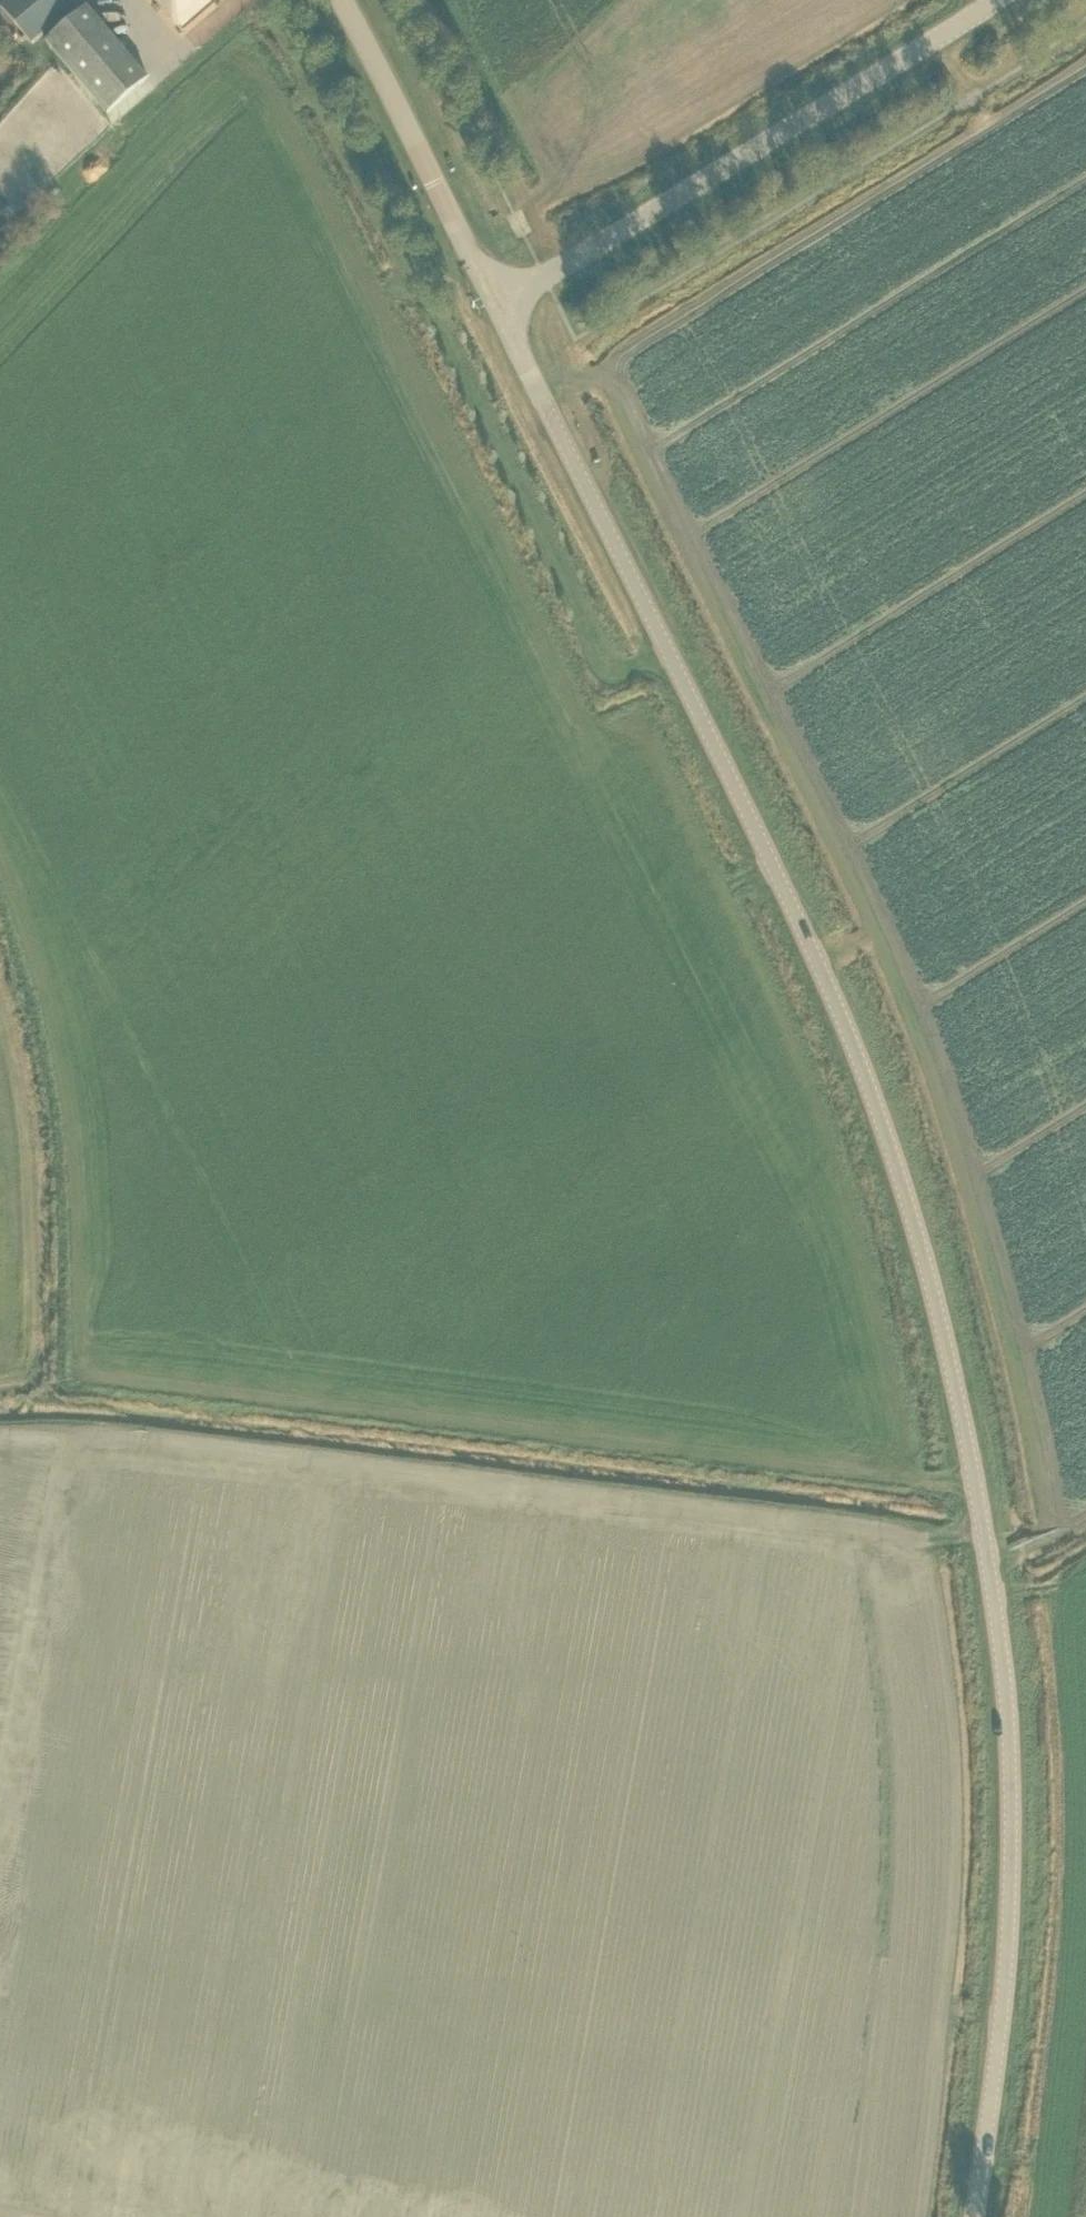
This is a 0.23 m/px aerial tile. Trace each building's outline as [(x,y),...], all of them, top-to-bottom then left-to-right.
[(32,45),(85,0),(11,0),(1,9),(32,45)] [(216,0),(153,0),(179,31),(216,0)] [(149,81),(87,9),(47,44),(109,116),(149,81)]
